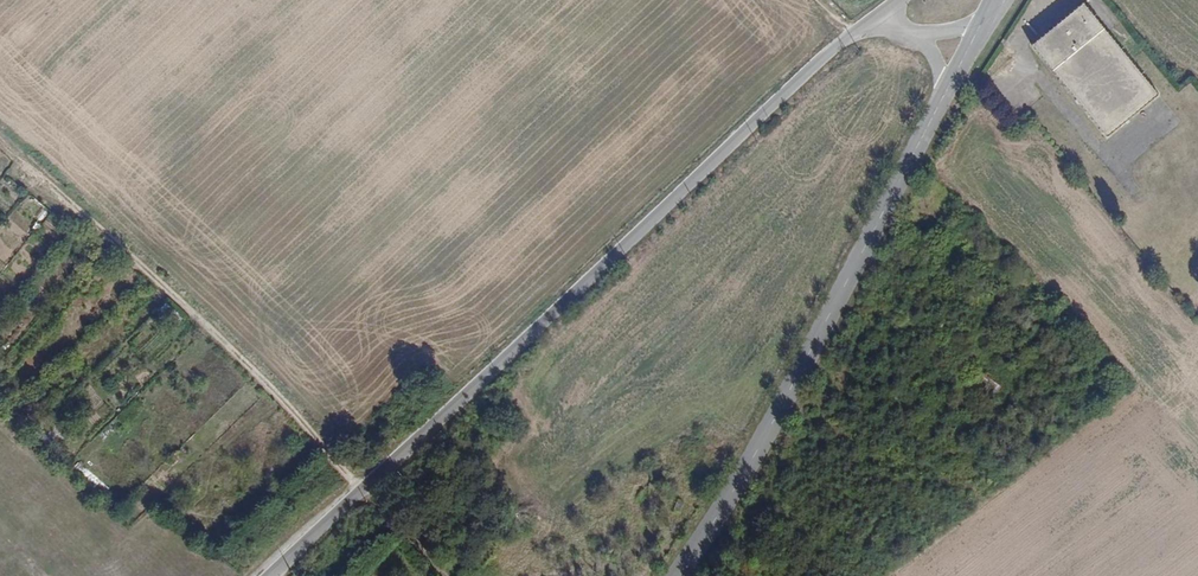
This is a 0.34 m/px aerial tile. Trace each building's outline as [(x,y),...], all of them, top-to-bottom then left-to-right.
[(1032,50),(1109,137),(1158,94),(1081,7),(1032,50)]
